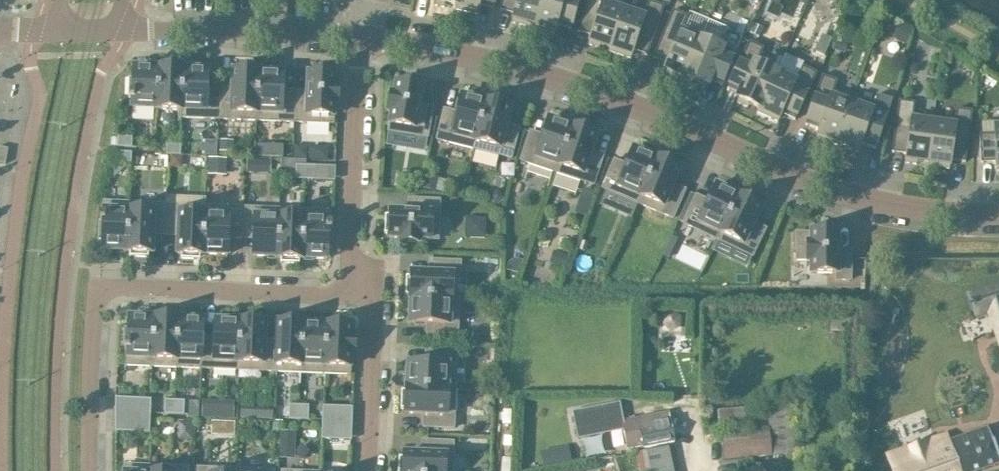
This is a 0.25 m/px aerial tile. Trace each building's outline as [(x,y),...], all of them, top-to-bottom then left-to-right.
[(456,5),(478,10),(479,6),(493,9),(495,0),(457,0),(456,5)] [(540,0),(502,0),(499,10),(513,14),(512,18),(534,24),(540,0)] [(534,24),(555,30),(556,26),(570,30),(579,0),(540,0),(534,24)] [(624,6),(607,0),(587,0),(576,32),(590,36),(589,40),(610,47),(624,6)] [(624,6),(610,47),(632,55),(633,51),(647,56),(663,6),(648,1),(644,13),(624,6)] [(685,76),(702,35),(683,27),(687,16),(672,10),(652,58),(666,64),(664,67),(685,76)] [(899,23),(894,38),(907,42),(912,27),(899,23)] [(702,35),(685,76),(694,79),(706,85),(708,81),(721,87),(734,56),(741,39),(726,32),(722,43),(710,39),(702,35)] [(822,35),(815,51),(824,55),(831,39),(822,35)] [(835,39),(832,49),(843,52),(846,43),(835,39)] [(759,108),(777,68),(769,65),(758,59),(763,49),(748,42),(741,59),(726,89),(740,95),(738,99),(750,104),(759,108)] [(943,54),(942,64),(950,65),(951,55),(943,54)] [(161,68),(158,68),(156,110),(179,111),(179,118),(180,118),(180,110),(182,69),(174,69),(174,64),(161,63),(161,68)] [(219,89),(218,119),(255,121),(256,112),(257,72),(249,72),(249,67),(236,66),(236,71),(233,71),(232,90),(219,89)] [(777,68),(759,108),(779,118),(781,114),(794,120),(809,89),(816,73),(801,66),(796,77),(777,68)] [(157,69),(133,68),(133,79),(129,79),(128,97),(129,97),(128,100),(132,101),(131,108),(155,109),(155,110),(156,110),(158,68),(157,68),(157,69)] [(183,69),(182,69),(180,110),(180,118),(218,119),(219,89),(206,88),(207,71),(183,70),(183,69)] [(294,92),(293,122),(332,124),(333,114),(333,105),(337,105),(338,87),(334,87),(334,75),(331,75),(331,70),(318,70),(318,75),(308,74),(307,93),(294,92)] [(256,112),(255,121),(293,122),(294,92),(282,92),(283,74),(259,73),(259,72),(257,72),(256,112)] [(839,141),(853,99),(833,93),(837,81),(821,76),(816,93),(805,125),(819,130),(818,134),(839,141)] [(412,86),(413,81),(400,79),(399,84),(396,83),(394,95),(390,94),(387,112),(391,113),(390,120),(388,131),(427,138),(432,108),(419,106),(422,87),(412,86)] [(853,99),(839,141),(860,148),(862,144),(875,149),(884,122),(886,117),(892,99),(877,95),(873,106),(853,99)] [(476,139),(484,102),(461,96),(456,113),(444,110),(436,140),(473,149),(476,139)] [(484,101),(484,102),(476,139),(473,149),(511,158),(518,129),(505,125),(510,108),(506,107),(507,102),(495,99),(493,104),(484,101)] [(927,162),(933,118),(912,115),(914,103),(898,101),(891,153),(905,155),(905,159),(927,162)] [(933,118),(927,162),(950,165),(950,161),(965,163),(972,111),(956,109),(954,121),(933,118)] [(542,136),(529,132),(520,161),(556,173),(560,162),(570,127),(548,120),(542,136)] [(998,166),(998,122),(993,123),(993,134),(979,135),(980,163),(995,163),(995,167),(998,166)] [(571,126),(570,127),(560,162),(556,173),(593,185),(602,156),(590,152),(595,135),(592,134),(594,129),(581,125),(580,129),(571,126)] [(117,147),(131,147),(131,138),(118,137),(117,147)] [(166,155),(179,155),(180,146),(166,145),(166,155)] [(294,146),(294,159),(306,159),(307,149),(303,146),(294,146)] [(256,147),(255,158),(268,158),(269,147),(256,147)] [(310,147),(309,160),(327,161),(327,147),(310,147)] [(640,194),(655,159),(633,150),(626,166),(614,161),(602,189),(636,203),(640,194)] [(130,163),(130,153),(117,153),(117,162),(130,163)] [(655,158),(655,159),(640,194),(636,203),(672,218),(684,190),(672,185),(679,168),(676,167),(678,163),(666,157),(664,162),(655,158)] [(247,160),(247,173),(255,173),(256,160),(247,160)] [(296,166),(295,180),(314,180),(315,167),(296,166)] [(425,176),(422,188),(434,191),(437,179),(425,176)] [(722,230),(737,196),(715,186),(708,202),(696,196),(683,223),(717,240),(722,230)] [(753,223),(759,210),(761,207),(758,205),(760,201),(748,195),(746,200),(737,196),(722,230),(717,240),(752,257),(765,229),(753,223)] [(408,207),(408,210),(408,213),(389,212),(389,222),(384,221),(384,234),(389,234),(388,238),(400,239),(400,243),(418,243),(418,239),(428,240),(437,240),(439,201),(408,200),(408,207)] [(128,209),(129,203),(103,202),(103,208),(103,218),(100,218),(99,221),(98,239),(102,240),(101,250),(125,251),(125,252),(127,252),(128,209)] [(166,205),(129,203),(128,209),(127,252),(135,253),(135,257),(148,258),(148,253),(151,253),(152,235),(165,235),(166,205)] [(180,206),(166,205),(165,235),(178,236),(177,254),(180,254),(180,259),(193,260),(193,255),(202,255),(204,214),(204,207),(203,206),(202,214),(192,213),(180,213),(180,206)] [(242,208),(204,207),(204,214),(202,255),(203,255),(203,254),(227,255),(228,238),(241,239),(242,208)] [(255,209),(242,208),(241,239),(253,239),(252,257),(276,258),(276,259),(278,259),(279,218),(279,210),(278,210),(278,218),(255,217),(255,209)] [(303,211),(287,210),(279,210),(279,218),(278,259),(286,259),(286,264),(299,264),(299,259),(301,259),(303,219),(303,211)] [(329,212),(303,211),(303,219),(301,259),(302,260),(303,259),(327,260),(327,249),(331,249),(332,231),(331,231),(331,227),(328,227),(328,220),(329,212)] [(806,262),(810,262),(810,274),(836,274),(836,281),(850,281),(850,250),(837,250),(837,232),(827,232),(827,227),(814,227),(814,232),(810,232),(810,233),(796,233),(796,261),(807,261),(806,262)] [(554,252),(550,263),(564,268),(568,257),(554,252)] [(508,262),(506,271),(519,274),(522,261),(514,259),(508,262)] [(410,299),(447,301),(451,302),(458,302),(458,299),(451,299),(452,287),(452,276),(459,276),(460,262),(429,261),(429,274),(410,273),(410,277),(405,277),(405,289),(410,290),(409,299),(410,299)] [(987,311),(998,345),(998,283),(967,294),(975,315),(987,311)] [(447,301),(410,299),(409,323),(427,324),(426,337),(457,339),(458,302),(451,302),(447,301)] [(151,357),(151,367),(174,367),(175,358),(176,319),(169,318),(169,314),(156,313),(156,318),(153,318),(151,357)] [(238,360),(237,370),(276,372),(276,362),(278,323),(277,323),(276,341),(264,341),(265,322),(261,322),(261,317),(248,317),(248,322),(239,321),(238,360)] [(126,366),(151,367),(151,357),(153,318),(152,318),(152,319),(128,318),(128,328),(124,328),(123,346),(124,346),(124,350),(127,350),(127,356),(126,366)] [(276,362),(276,372),(300,373),(300,363),(302,324),(293,323),(293,319),(280,318),(280,323),(278,323),(276,362)] [(200,320),(179,320),(178,320),(178,319),(176,319),(175,358),(174,367),(198,368),(199,358),(200,320)] [(199,358),(198,368),(237,370),(238,360),(239,321),(238,321),(238,322),(215,321),(214,339),(202,338),(202,321),(200,320),(199,358)] [(334,325),(326,325),(324,364),(324,374),(349,375),(349,365),(350,356),(354,356),(354,337),(350,337),(351,326),(347,326),(348,321),(335,320),(334,325)] [(300,363),(300,373),(324,374),(324,364),(326,325),(325,325),(325,326),(303,325),(303,324),(302,324),(300,363)] [(444,390),(454,390),(456,352),(426,351),(425,364),(408,363),(407,387),(444,390)] [(444,390),(407,387),(406,387),(405,397),(400,397),(400,410),(405,410),(405,413),(423,414),(422,427),(453,429),(454,390),(444,390)] [(150,400),(140,400),(140,413),(149,413),(150,400)] [(174,401),(165,401),(164,414),(173,415),(174,401)] [(183,415),(183,401),(174,401),(173,415),(183,415)] [(202,401),(201,417),(216,418),(217,402),(202,401)] [(289,406),(289,419),(298,420),(299,406),(289,406)] [(298,420),(307,420),(308,406),(299,406),(298,420)] [(331,421),(332,407),(322,407),(322,420),(331,421)] [(754,428),(753,428),(753,429),(721,432),(723,460),(794,454),(790,407),(753,410),(754,428)] [(754,428),(753,410),(752,408),(716,411),(718,430),(753,427),(753,428),(754,428)] [(643,449),(674,443),(668,413),(621,422),(627,449),(642,446),(643,449)] [(140,419),(139,432),(149,433),(149,420),(140,419)] [(321,439),(331,440),(331,426),(322,426),(321,439)] [(987,428),(948,442),(946,436),(922,444),(923,446),(924,445),(925,450),(911,455),(910,450),(910,449),(887,457),(892,470),(982,470),(998,465),(998,462),(987,428)] [(281,432),(280,445),(293,445),(294,433),(281,432)] [(452,443),(422,441),(421,455),(403,454),(403,457),(398,457),(397,470),(402,470),(451,470),(452,443)] [(673,446),(636,454),(640,470),(679,470),(673,446)]
